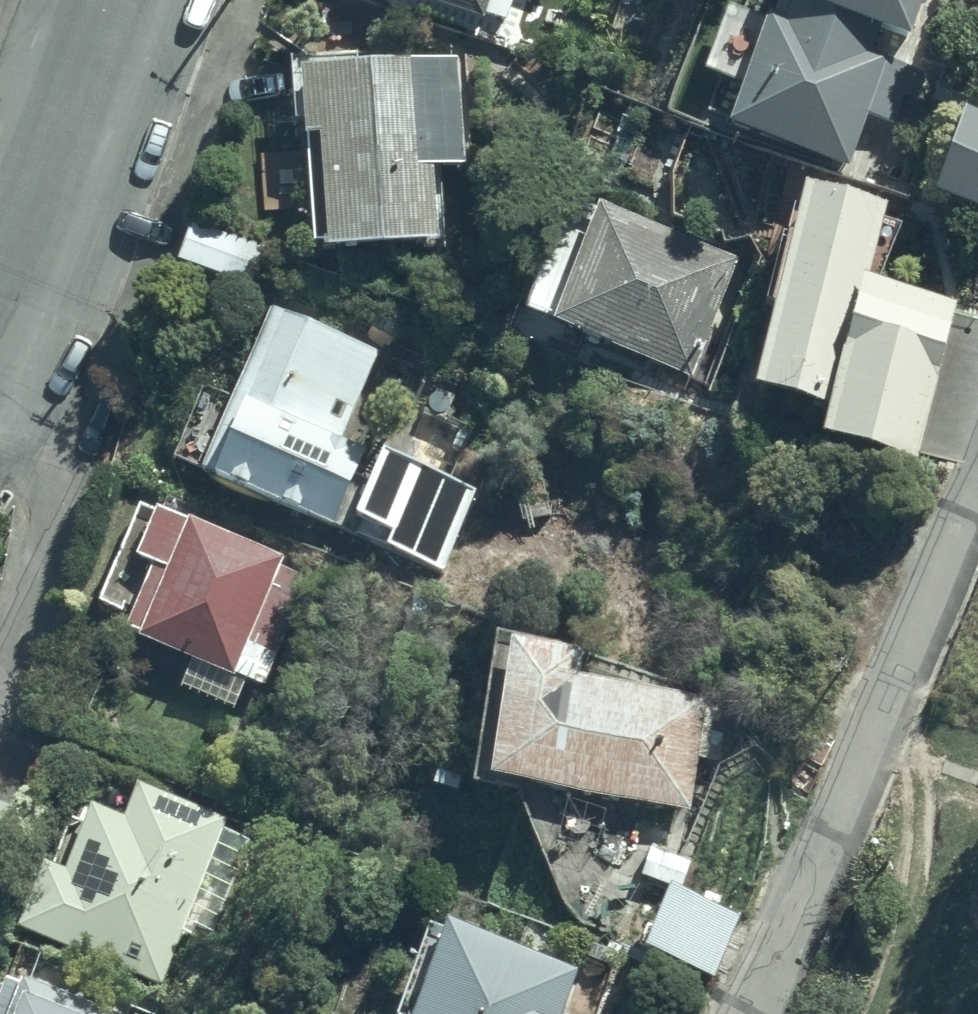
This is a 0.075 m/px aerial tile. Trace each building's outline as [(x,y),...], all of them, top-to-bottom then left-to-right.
[(501,19),(508,0),(449,0),(501,19)] [(788,11),(770,4),(764,18),(726,3),(703,62),(741,78),(727,113),(850,162),(870,112),(893,121),(916,64),(872,46),(882,21),(911,33),(924,0),(793,0),(788,11)] [(427,53),(302,56),(308,150),(261,151),(263,212),(317,211),(318,239),(440,235),(431,116),(453,115),(452,65),(427,66),(427,53)] [(967,101),(933,186),(977,204),(977,105),(967,101)] [(922,456),(960,298),(871,276),(890,195),(810,176),(760,386),(826,402),(819,432),(922,456)] [(740,257),(600,193),(589,217),(570,209),(529,301),(688,373),(740,257)] [(241,231),(193,213),(176,258),(227,278),(230,270),(246,276),(258,245),(238,237),(241,231)] [(198,406),(177,452),(445,576),(486,488),(383,440),(367,475),(356,470),(366,449),(342,439),(384,348),(278,299),(223,418),(198,406)] [(286,554),(163,499),(160,506),(143,498),(99,597),(134,612),(130,621),(143,627),(142,630),(195,654),(183,680),(238,704),(251,675),(265,681),(311,577),(282,564),(286,554)] [(514,630),(489,766),(692,811),(718,695),(583,670),(588,644),(514,630)] [(231,813),(144,775),(130,810),(100,797),(72,861),(53,853),(23,920),(165,983),(205,892),(224,901),(253,835),(227,823),(231,813)] [(745,913),(673,873),(638,961),(712,986),(745,913)] [(440,932),(437,941),(420,936),(395,1013),(568,1013),(580,978),(440,932)] [(30,970),(27,980),(12,974),(0,1004),(0,1013),(136,1013),(137,1012),(30,970)]
